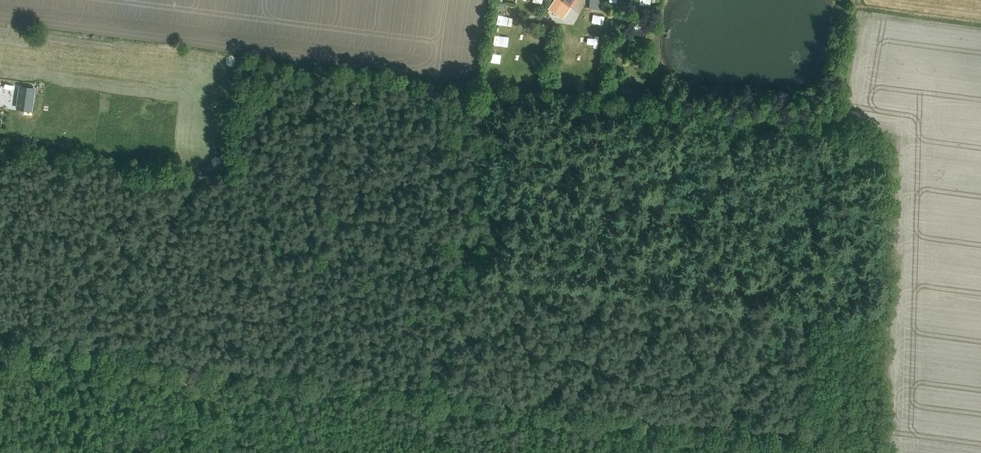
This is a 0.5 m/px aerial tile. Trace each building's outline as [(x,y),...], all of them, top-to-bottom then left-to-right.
[(497,22),(509,24),(511,15),(499,12),(497,22)] [(587,26),(597,26),(598,15),(587,15),(587,26)] [(498,79),(510,81),(511,71),(499,70),(498,79)] [(639,84),(640,74),(629,73),(628,83),(639,84)] [(19,85),(16,108),(29,110),(33,87),(19,85)]
